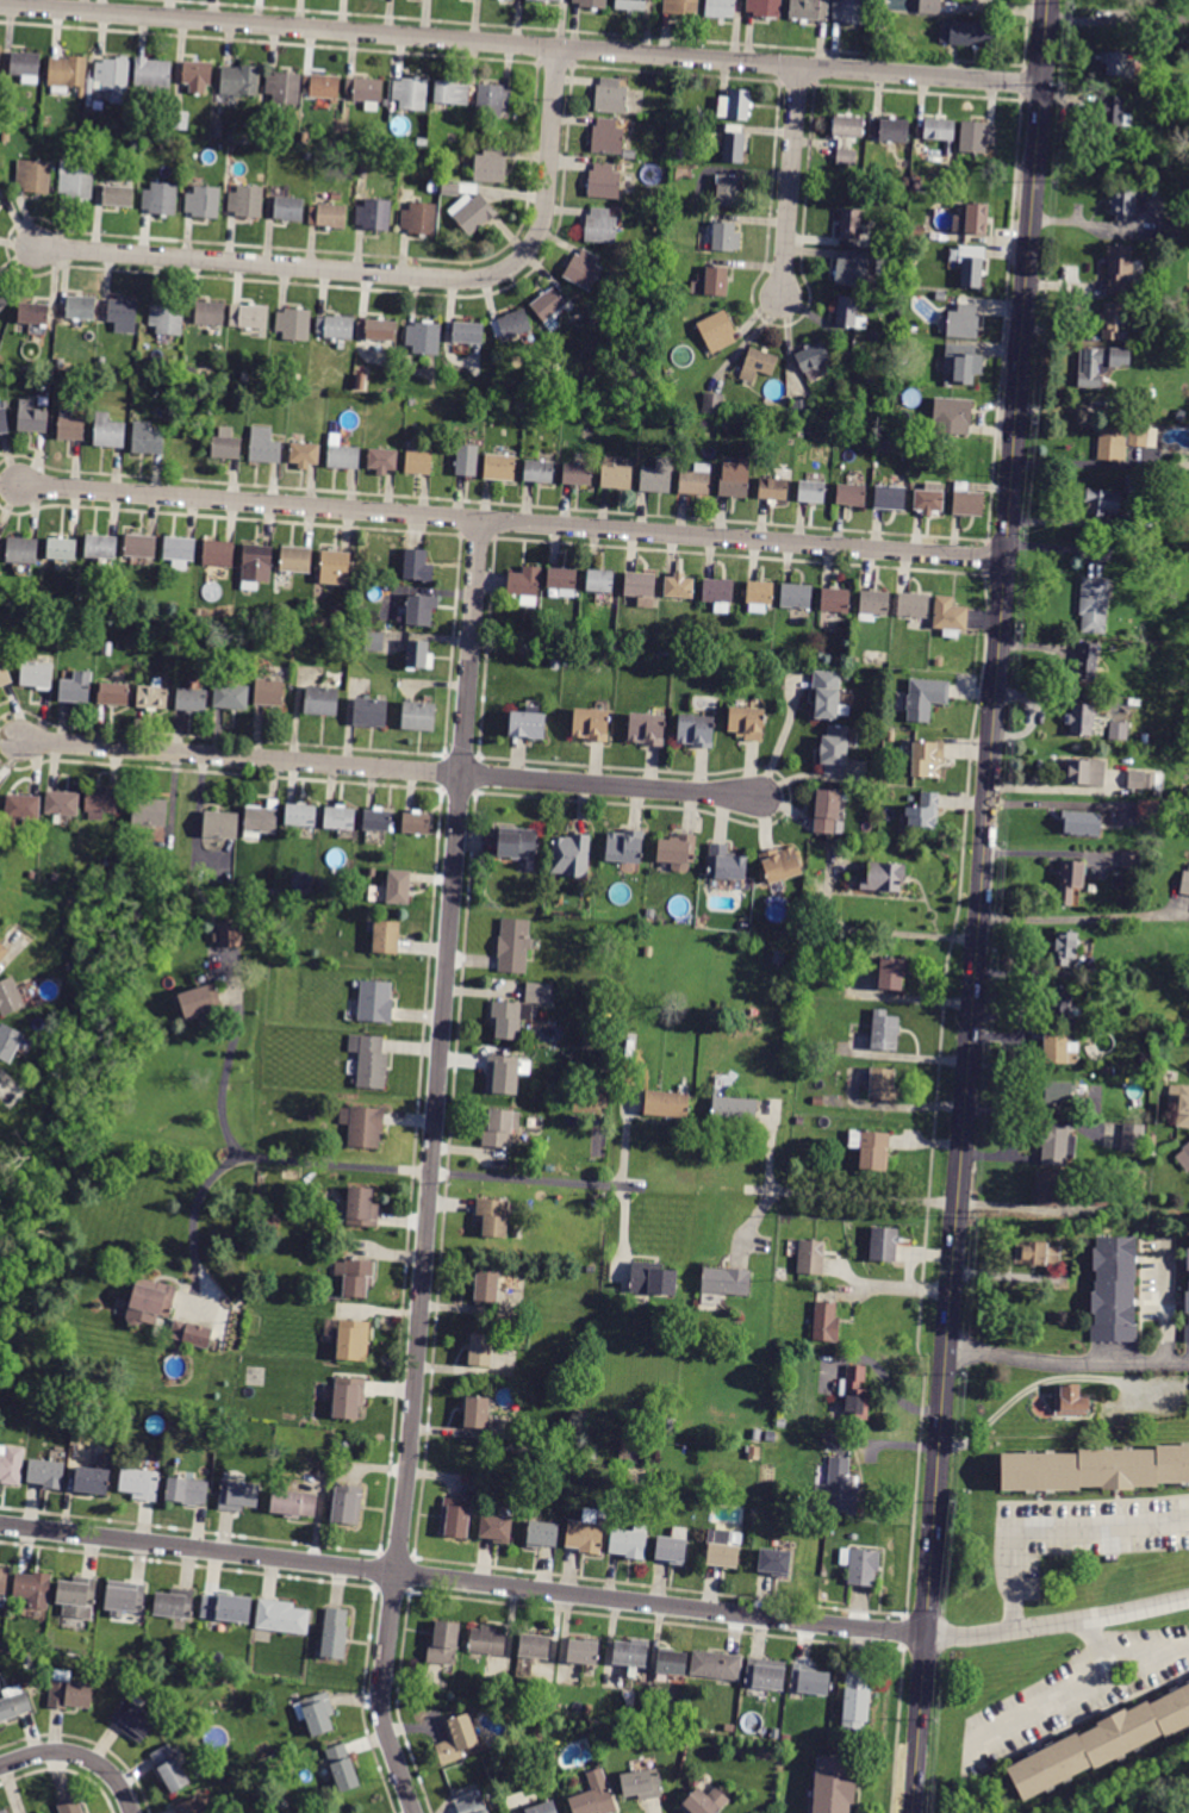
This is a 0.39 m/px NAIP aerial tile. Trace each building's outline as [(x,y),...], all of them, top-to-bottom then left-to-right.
[(573,4),(573,0),(607,0),(606,10),(580,7),(581,4),(573,4)] [(616,8),(616,0),(646,0),(646,11),(634,10),(634,14),(628,13),(628,10),(616,8)] [(664,13),(665,0),(699,0),(698,15),(665,13),(664,13)] [(705,17),(706,0),(736,0),(734,19),(716,18),(705,17)] [(746,12),(747,0),(781,0),(779,20),(754,18),(754,12),(746,12)] [(789,19),(790,0),(829,0),(827,23),(789,19)] [(840,1),(840,0),(868,0),(865,24),(832,20),(834,1),(840,1)] [(919,13),(919,0),(941,0),(940,15),(919,13)] [(885,23),(884,29),(873,26),(874,20),(885,23)] [(995,25),(992,48),(939,43),(941,20),(995,25)] [(1126,52),(1126,61),(1137,61),(1135,77),(1106,75),(1106,64),(1100,63),(1100,51),(1126,52)] [(21,54),(23,52),(41,54),(39,76),(38,86),(23,85),(23,75),(11,74),(12,52),(21,54)] [(68,58),(68,55),(87,56),(86,79),(92,79),(89,106),(83,105),(85,86),(83,86),(82,96),(75,96),(76,86),(68,85),(67,86),(48,85),(50,57),(68,58)] [(120,61),(122,56),(129,56),(129,61),(130,61),(127,105),(111,104),(112,91),(93,89),(95,63),(104,63),(104,60),(120,61)] [(148,58),(148,60),(173,62),(170,88),(135,86),(136,62),(135,62),(136,57),(148,58)] [(211,62),(210,85),(207,85),(207,93),(189,92),(189,82),(182,82),(183,61),(211,62)] [(242,68),(242,66),(260,67),(257,95),(241,94),(241,96),(220,94),(223,67),(242,68)] [(301,74),(299,105),(274,104),(274,94),(267,94),(268,75),(275,75),(275,71),(301,74)] [(312,74),(341,76),(338,99),(310,96),(312,74)] [(355,77),(384,80),(381,102),(354,100),(355,77)] [(403,77),(428,80),(425,111),(399,108),(400,100),(393,99),(394,81),(401,81),(401,77),(403,77)] [(600,79),(602,77),(621,79),(620,87),(628,88),(625,113),(594,111),(597,85),(600,86),(600,79)] [(468,105),(435,102),(436,81),(455,82),(455,83),(469,85),(468,105)] [(511,91),(512,91),(511,110),(503,108),(502,117),(477,114),(479,83),(505,86),(504,89),(511,91)] [(717,117),(718,95),(729,96),(729,89),(751,91),(748,122),(728,120),(728,118),(717,117)] [(1107,96),(1125,98),(1123,116),(1132,117),(1131,127),(1097,125),(1098,114),(1102,114),(1102,104),(1106,104),(1107,96)] [(23,119),(15,118),(15,110),(24,111),(23,119)] [(183,112),(189,112),(188,130),(173,129),(174,111),(183,112)] [(864,117),(863,138),(853,137),(853,150),(858,151),(857,167),(836,166),(839,136),(832,136),(834,116),(864,117)] [(882,118),(910,120),(908,143),(879,141),(882,118)] [(926,118),(957,120),(953,160),(945,158),(946,141),(923,138),(926,118)] [(599,119),(618,120),(617,127),(624,129),(623,154),(592,152),(593,127),(598,127),(598,119),(599,119)] [(988,123),(988,125),(996,126),(995,145),(986,145),(986,154),(959,152),(961,120),(988,123)] [(742,125),(741,133),(745,133),(742,163),(722,162),(724,132),(727,132),(727,124),(742,125)] [(11,142),(1,142),(1,131),(12,131),(11,142)] [(310,143),(300,142),(301,131),(311,132),(310,143)] [(139,150),(130,149),(131,138),(141,139),(139,150)] [(508,158),(505,183),(474,181),(477,155),(484,155),(485,148),(504,149),(503,157),(508,157),(508,158)] [(636,158),(624,158),(624,150),(636,150),(636,158)] [(50,194),(24,192),(24,187),(17,187),(19,160),(52,163),(50,194)] [(93,199),(67,198),(67,193),(60,193),(61,161),(71,161),(70,167),(95,168),(93,199)] [(594,164),(594,163),(614,164),(614,162),(622,162),(620,199),(589,197),(590,170),(594,170),(594,164)] [(266,182),(257,182),(259,174),(266,174),(266,182)] [(721,207),(716,206),(718,174),(740,176),(737,208),(721,207)] [(133,207),(104,205),(105,185),(106,185),(106,182),(118,183),(118,180),(133,181),(133,187),(135,187),(133,207)] [(143,208),(144,189),(151,191),(151,182),(178,185),(175,216),(150,213),(150,210),(143,208)] [(229,212),(230,193),(237,193),(238,185),(263,187),(262,218),(236,217),(236,212),(229,212)] [(460,195),(443,194),(443,185),(461,186),(460,195)] [(219,218),(193,217),(193,212),(185,212),(187,193),(194,194),(195,186),(220,188),(219,218)] [(1137,191),(1137,216),(1129,216),(1129,222),(1118,222),(1118,216),(1110,214),(1112,189),(1137,191)] [(332,194),(332,193),(343,194),(342,203),(332,201),(332,194)] [(497,214),(490,222),(488,219),(471,236),(453,217),(480,193),(498,214),(497,214)] [(303,222),(284,220),(284,219),(274,218),(276,197),(305,199),(303,222)] [(367,199),(392,201),(390,231),(365,230),(365,225),(356,225),(359,206),(366,206),(367,199)] [(401,229),(403,210),(410,210),(411,203),(437,204),(435,235),(409,233),(409,230),(401,229)] [(332,205),(348,206),(346,228),(309,225),(310,205),(318,206),(319,204),(332,205)] [(989,205),(988,235),(964,233),(966,204),(989,205)] [(591,207),(611,208),(610,217),(618,218),(616,244),(585,241),(587,214),(591,216),(591,207)] [(863,210),(859,241),(839,238),(841,207),(863,210)] [(662,222),(655,220),(656,211),(664,211),(662,222)] [(964,215),(953,215),(952,230),(964,230),(964,215)] [(1159,217),(1181,217),(1179,238),(1158,237),(1159,217)] [(722,251),(711,250),(714,222),(736,223),(735,232),(742,233),(741,250),(734,249),(734,251),(722,251)] [(984,247),(981,288),(961,287),(963,263),(958,262),(959,245),(984,247)] [(1133,245),(1132,266),(1133,266),(1133,275),(1123,275),(1123,280),(1131,280),(1131,297),(1108,295),(1108,280),(1109,280),(1109,274),(1106,274),(1107,245),(1133,245)] [(584,248),(600,257),(597,264),(603,268),(591,291),(564,276),(577,254),(580,255),(584,248)] [(841,250),(860,251),(859,260),(869,261),(866,287),(835,285),(838,258),(840,258),(841,250)] [(704,295),(706,266),(729,267),(727,297),(704,295)] [(566,303),(567,304),(546,323),(530,305),(546,293),(553,287),(566,303)] [(11,301),(0,313),(0,291),(11,301)] [(946,294),(946,301),(935,300),(936,293),(946,294)] [(859,298),(857,317),(870,318),(867,330),(835,326),(839,295),(859,298)] [(68,297),(77,297),(95,298),(94,320),(67,318),(68,297)] [(111,300),(119,300),(119,299),(138,300),(136,334),(116,332),(116,322),(108,322),(110,300),(111,300)] [(49,325),(18,323),(20,303),(50,305),(49,325)] [(182,336),(156,334),(157,325),(150,325),(151,306),(158,306),(158,303),(185,305),(182,336)] [(198,303),(225,304),(224,326),(195,324),(198,303)] [(1128,304),(1127,323),(1129,323),(1128,341),(1102,339),(1103,323),(1098,323),(1098,314),(1103,314),(1104,303),(1128,304)] [(978,305),(977,313),(979,313),(978,341),(946,338),(946,331),(940,331),(941,317),(948,317),(948,311),(958,312),(958,304),(978,305)] [(241,306),(250,306),(250,305),(269,307),(268,329),(230,326),(231,305),(241,306)] [(287,309),(312,310),(310,342),(284,339),(284,332),(276,331),(278,312),(286,312),(286,309),(287,309)] [(498,318),(524,309),(533,329),(505,339),(504,335),(497,337),(491,322),(498,318)] [(724,310),(736,334),(734,335),(737,342),(721,350),(717,343),(708,348),(696,324),(724,310)] [(349,317),(355,317),(353,339),(325,337),(325,334),(317,334),(318,318),(326,318),(326,316),(336,317),(336,316),(349,317)] [(367,319),(397,322),(394,341),(357,337),(359,322),(367,322),(367,319)] [(455,322),(484,324),(483,344),(453,342),(454,322),(455,322)] [(416,323),(442,324),(440,355),(413,354),(415,345),(406,345),(407,325),(416,326),(416,323)] [(822,341),(832,359),(818,367),(823,375),(811,382),(796,355),(822,341)] [(977,344),(976,355),(983,355),(982,376),(973,375),(972,386),(953,385),(954,374),(945,374),(947,342),(977,344)] [(779,357),(773,376),(758,370),(753,382),(740,378),(751,347),(779,357)] [(1085,348),(1128,351),(1127,365),(1119,363),(1119,367),(1109,367),(1109,365),(1098,363),(1097,374),(1102,374),(1101,387),(1077,385),(1081,350),(1084,351),(1085,348)] [(106,368),(98,367),(99,357),(106,357),(106,368)] [(64,369),(56,368),(56,359),(64,360),(64,369)] [(55,380),(45,379),(45,372),(55,373),(55,380)] [(250,385),(242,385),(242,373),(250,373),(250,385)] [(724,395),(722,415),(702,412),(704,392),(724,395)] [(935,397),(972,401),(969,437),(932,432),(935,397)] [(48,432),(18,431),(20,399),(35,400),(33,410),(49,411),(48,432)] [(811,400),(813,417),(792,418),(791,401),(811,400)] [(10,432),(0,434),(0,409),(6,407),(10,432)] [(58,410),(71,410),(71,418),(85,419),(83,441),(57,440),(58,410)] [(1183,420),(1175,418),(1177,410),(1185,412),(1183,420)] [(97,411),(110,412),(110,422),(125,423),(124,448),(94,446),(97,411)] [(133,422),(150,423),(150,429),(164,430),(163,455),(132,453),(133,422)] [(251,426),(270,428),(269,441),(282,442),(281,463),(250,461),(251,426)] [(1158,428),(1157,449),(1127,447),(1126,461),(1097,460),(1100,428),(1127,429),(1127,426),(1158,428)] [(219,428),(231,429),(231,437),(242,438),(241,460),(212,457),(213,436),(219,437),(219,428)] [(318,465),(310,463),(310,469),(309,469),(299,468),(299,463),(290,462),(292,443),(320,444),(318,465)] [(456,475),(459,444),(479,446),(477,476),(456,475)] [(351,447),(360,448),(359,469),(328,467),(329,446),(351,447)] [(396,471),(387,469),(387,475),(378,475),(378,469),(368,468),(369,448),(398,450),(397,471),(396,471)] [(430,473),(430,475),(405,473),(406,451),(432,453),(430,473)] [(484,479),(486,454),(516,456),(515,481),(484,479)] [(640,492),(641,467),(655,468),(656,456),(673,457),(670,494),(640,492)] [(718,497),(721,476),(722,476),(723,462),(739,463),(739,459),(751,459),(748,498),(718,497)] [(524,480),(525,461),(554,462),(553,482),(524,480)] [(592,466),(591,486),(562,484),(565,463),(592,466)] [(679,494),(680,471),(695,472),(695,463),(711,465),(709,497),(679,494)] [(602,487),(603,465),(633,467),(630,490),(617,490),(618,488),(602,487)] [(1126,475),(1146,476),(1144,498),(1123,496),(1126,475)] [(788,501),(759,499),(760,478),(789,479),(788,501)] [(969,491),(985,492),(983,518),(952,515),(955,480),(969,481),(969,491)] [(798,501),(801,481),(826,484),(823,504),(798,501)] [(914,510),(915,491),(925,491),(926,482),(942,484),(942,491),(944,492),(942,512),(932,512),(932,517),(922,517),(923,511),(914,510)] [(836,505),(838,484),(866,487),(865,507),(836,505)] [(907,488),(904,511),(874,510),(876,486),(907,488)] [(1119,515),(1109,513),(1108,517),(1088,515),(1089,504),(1084,503),(1087,488),(1121,492),(1119,515)] [(117,537),(116,559),(86,556),(87,535),(117,537)] [(156,537),(155,559),(124,556),(126,535),(156,537)] [(38,540),(37,565),(7,562),(8,537),(38,540)] [(187,571),(173,569),(173,560),(163,559),(166,537),(195,540),(194,561),(188,561),(187,571)] [(75,560),(48,559),(49,538),(76,541),(75,560)] [(235,543),(232,567),(203,565),(204,541),(235,543)] [(273,547),(274,547),(272,582),(259,582),(257,591),(242,590),(244,544),(273,547)] [(310,573),(280,571),(282,546),(312,548),(310,573)] [(425,550),(428,550),(427,565),(434,565),(432,582),(423,582),(423,580),(404,579),(406,549),(425,550)] [(348,585),(320,582),(323,550),(350,553),(348,585)] [(509,573),(523,574),(524,566),(541,567),(541,577),(539,577),(536,608),(521,606),(521,596),(508,594),(509,573)] [(578,569),(575,598),(561,597),(561,588),(547,587),(548,567),(578,569)] [(614,572),(612,593),(586,591),(589,569),(614,572)] [(656,574),(654,608),(639,608),(640,597),(624,596),(627,572),(656,574)] [(685,573),(685,578),(695,579),(692,599),(664,598),(666,577),(674,578),(674,572),(685,573)] [(734,580),(733,604),(729,604),(729,615),(715,613),(716,604),(702,603),(703,578),(734,580)] [(1109,579),(1106,635),(1081,633),(1082,615),(1078,615),(1081,578),(1109,579)] [(773,584),(772,605),(767,604),(766,615),(749,613),(749,604),(746,604),(747,581),(773,584)] [(813,585),(810,610),(780,606),(783,582),(813,585)] [(851,591),(849,613),(821,612),(822,590),(851,591)] [(889,593),(888,616),(882,616),(882,619),(876,618),(876,623),(860,622),(861,591),(889,593)] [(930,594),(928,619),(898,617),(899,592),(930,594)] [(434,597),(431,627),(407,625),(409,594),(434,597)] [(967,631),(959,631),(959,638),(944,638),(944,629),(933,628),(935,596),(953,597),(953,606),(969,606),(967,631)] [(343,619),(334,619),(334,606),(344,608),(343,619)] [(161,631),(157,631),(154,628),(155,619),(164,621),(163,628),(161,631)] [(384,634),(384,652),(365,650),(366,631),(385,633),(384,634)] [(429,642),(427,668),(406,667),(409,640),(429,642)] [(1079,642),(1097,643),(1095,681),(1073,680),(1075,658),(1078,658),(1079,642)] [(12,683),(0,687),(0,662),(4,661),(12,683)] [(51,691),(37,690),(37,687),(20,685),(21,661),(52,663),(51,691)] [(58,700),(61,679),(74,680),(75,671),(93,673),(92,683),(91,683),(89,703),(58,700)] [(816,672),(841,673),(839,705),(852,706),(851,717),(838,716),(838,719),(816,718),(818,689),(815,689),(816,672)] [(282,706),(255,704),(256,679),(284,681),(282,706)] [(953,683),(952,703),(930,702),(929,722),(909,721),(909,709),(908,709),(908,694),(910,694),(911,679),(953,683)] [(127,705),(98,703),(100,683),(130,685),(127,705)] [(249,686),(248,710),(213,708),(216,684),(249,686)] [(167,709),(137,706),(139,685),(169,687),(167,709)] [(338,690),(337,716),(305,714),(307,686),(338,690)] [(205,712),(175,709),(178,689),(207,691),(205,712)] [(388,700),(386,728),(354,725),(355,698),(388,700)] [(436,704),(434,731),(401,729),(404,702),(436,704)] [(1091,737),(1071,735),(1071,725),(1065,725),(1066,715),(1071,715),(1072,703),(1094,704),(1091,737)] [(729,731),(730,706),(764,710),(761,742),(746,741),(746,737),(737,737),(737,731),(729,731)] [(589,740),(590,737),(574,736),(577,708),(610,711),(608,741),(589,740)] [(509,736),(511,711),(547,715),(544,739),(509,736)] [(630,740),(633,714),(666,716),(664,746),(646,744),(646,741),(630,740)] [(714,716),(711,749),(695,749),(695,744),(677,743),(678,715),(714,716)] [(1128,723),(1126,742),(1109,740),(1110,721),(1128,723)] [(845,777),(826,775),(827,764),(818,764),(821,736),(828,737),(829,725),(848,727),(845,777)] [(945,742),(944,761),(941,761),(940,778),(911,777),(913,741),(945,742)] [(1103,786),(1064,784),(1066,758),(1089,759),(1089,760),(1106,761),(1103,786)] [(1129,771),(1163,773),(1162,792),(1128,789),(1129,771)] [(118,790),(117,814),(86,811),(87,787),(118,790)] [(818,789),(840,791),(836,823),(843,824),(842,835),(814,833),(818,789)] [(80,793),(77,817),(45,814),(46,791),(80,793)] [(936,828),(908,827),(909,817),(905,817),(905,805),(920,806),(921,791),(940,792),(936,828)] [(41,797),(39,821),(5,818),(7,795),(41,797)] [(167,825),(167,827),(132,824),(133,798),(168,800),(167,825)] [(1138,800),(1159,802),(1158,818),(1137,817),(1138,800)] [(317,806),(316,827),(286,824),(288,804),(317,806)] [(278,809),(276,834),(259,833),(259,840),(244,839),(248,805),(261,806),(261,808),(278,809)] [(356,809),(354,830),(324,828),(326,806),(356,809)] [(392,812),(390,831),(362,830),(365,810),(392,812)] [(204,836),(205,811),(239,814),(237,840),(204,837),(204,836)] [(1100,837),(1065,835),(1065,823),(1062,823),(1062,812),(1101,815),(1100,837)] [(430,815),(429,835),(401,833),(404,814),(430,815)] [(537,830),(535,859),(498,856),(500,828),(537,830)] [(645,831),(645,839),(643,839),(641,864),(606,861),(609,831),(624,834),(625,829),(645,831)] [(697,835),(696,865),(689,865),(689,874),(672,873),(672,862),(656,862),(658,841),(677,842),(678,834),(697,835)] [(590,836),(586,879),(565,877),(566,873),(550,872),(553,837),(572,840),(573,835),(590,836)] [(715,879),(715,876),(709,876),(711,843),(729,845),(728,856),(747,858),(746,881),(715,879)] [(778,847),(779,851),(795,846),(803,874),(770,885),(760,853),(778,847)] [(1122,853),(1139,853),(1139,868),(1121,868),(1122,853)] [(1071,906),(1058,905),(1062,860),(1084,862),(1082,889),(1073,887),(1071,906)] [(866,862),(907,865),(905,885),(901,884),(901,893),(860,891),(861,879),(865,879),(866,862)] [(1188,871),(1188,862),(1188,895),(1179,893),(1184,870),(1188,871)] [(411,881),(409,905),(386,903),(390,870),(411,872),(411,881)] [(36,879),(27,878),(29,871),(37,872),(36,879)] [(60,881),(51,881),(52,872),(61,873),(60,881)] [(70,906),(68,899),(80,896),(82,903),(70,906)] [(531,949),(528,949),(527,974),(498,972),(499,957),(498,957),(499,936),(500,936),(503,918),(530,921),(529,939),(533,939),(531,949)] [(398,953),(398,955),(373,953),(375,921),(400,923),(398,953)] [(239,947),(220,948),(219,924),(239,922),(241,947),(239,947)] [(253,942),(253,929),(261,928),(262,942),(253,942)] [(1077,958),(1077,959),(1069,959),(1069,967),(1054,966),(1056,932),(1078,934),(1077,958)] [(11,951),(0,963),(0,942),(11,951)] [(810,958),(810,949),(820,949),(821,958),(810,958)] [(785,965),(773,964),(773,951),(786,951),(785,965)] [(879,971),(870,971),(871,957),(908,959),(908,977),(902,976),(902,991),(878,990),(879,971)] [(4,1017),(0,1010),(0,983),(13,977),(26,1007),(4,1017)] [(363,982),(392,983),(391,999),(393,999),(392,1024),(387,1024),(387,1023),(359,1021),(361,980),(363,982)] [(223,1009),(224,1011),(187,1022),(179,995),(214,983),(223,1009)] [(550,1004),(525,1002),(528,983),(553,985),(550,1004)] [(1070,989),(1069,1017),(1075,1017),(1075,1028),(1056,1028),(1057,1013),(1050,1011),(1051,989),(1070,989)] [(519,1040),(496,1039),(497,1026),(491,1026),(493,1001),(522,1003),(519,1040)] [(873,1009),(888,1010),(886,1016),(899,1017),(897,1052),(871,1049),(873,1009)] [(11,1064),(0,1059),(0,1028),(2,1023),(25,1035),(11,1064)] [(1044,1033),(1067,1033),(1066,1052),(1078,1052),(1078,1064),(1044,1064),(1044,1033)] [(385,1039),(384,1053),(388,1054),(387,1071),(386,1071),(385,1090),(357,1088),(357,1085),(351,1084),(351,1078),(359,1078),(360,1053),(348,1052),(349,1035),(385,1038),(385,1039)] [(510,1057),(521,1057),(517,1095),(486,1092),(490,1054),(510,1057)] [(871,1067),(895,1070),(894,1090),(898,1090),(897,1101),(869,1098),(871,1067)] [(1071,1107),(1039,1105),(1039,1096),(1045,1096),(1045,1082),(1072,1082),(1071,1107)] [(1179,1084),(1188,1085),(1188,1127),(1175,1126),(1177,1104),(1168,1103),(1170,1084),(1179,1085),(1179,1084)] [(646,1089),(689,1092),(687,1116),(643,1113),(646,1089)] [(11,1107),(5,1102),(12,1094),(18,1098),(11,1107)] [(712,1119),(715,1095),(758,1097),(757,1122),(712,1119)] [(823,1105),(814,1105),(814,1096),(824,1097),(823,1105)] [(385,1111),(384,1133),(380,1133),(379,1150),(348,1146),(350,1124),(338,1123),(340,1109),(351,1110),(351,1107),(380,1109),(380,1107),(385,1108),(385,1111)] [(511,1145),(511,1148),(481,1146),(484,1121),(490,1122),(491,1109),(513,1111),(513,1113),(521,1113),(518,1130),(513,1129),(511,1145)] [(804,1126),(796,1124),(797,1117),(805,1119),(804,1126)] [(1070,1126),(1066,1166),(1041,1165),(1042,1147),(1040,1147),(1041,1123),(1070,1126)] [(1123,1123),(1144,1126),(1141,1151),(1121,1150),(1123,1123)] [(889,1172),(857,1170),(859,1147),(848,1146),(849,1129),(891,1133),(889,1172)] [(1182,1146),(1188,1140),(1188,1171),(1188,1172),(1175,1155),(1183,1148),(1182,1146)] [(1038,1172),(1063,1172),(1063,1205),(1038,1207),(1038,1172)] [(348,1215),(349,1186),(374,1189),(374,1203),(379,1204),(378,1227),(347,1225),(348,1215)] [(1091,1189),(1108,1189),(1108,1207),(1091,1207),(1091,1189)] [(477,1211),(478,1198),(510,1201),(506,1238),(483,1236),(484,1222),(477,1222),(477,1211)] [(896,1261),(870,1259),(872,1226),(898,1227),(896,1261)] [(1095,1235),(1092,1342),(1141,1344),(1141,1239),(1095,1235)] [(823,1273),(797,1272),(799,1239),(826,1240),(823,1273)] [(1047,1266),(1015,1264),(1017,1241),(1048,1244),(1048,1246),(1062,1246),(1060,1264),(1047,1264),(1047,1266)] [(375,1263),(373,1286),(368,1286),(367,1298),(343,1296),(346,1277),(336,1276),(337,1261),(346,1263),(346,1260),(375,1263)] [(662,1264),(662,1270),(678,1271),(676,1296),(630,1292),(633,1261),(662,1264)] [(702,1292),(704,1267),(724,1270),(724,1267),(752,1270),(749,1297),(702,1292)] [(499,1289),(498,1302),(474,1301),(477,1288),(471,1286),(472,1270),(502,1272),(499,1289)] [(170,1319),(157,1316),(155,1326),(139,1321),(138,1327),(130,1325),(131,1319),(127,1317),(138,1278),(178,1288),(170,1319)] [(835,1317),(840,1319),(839,1342),(814,1341),(817,1289),(836,1290),(835,1317)] [(187,1323),(188,1321),(213,1329),(208,1350),(182,1342),(182,1341),(170,1338),(175,1320),(187,1323)] [(368,1322),(371,1322),(367,1362),(337,1359),(340,1320),(368,1322)] [(493,1352),(492,1366),(469,1365),(472,1334),(494,1337),(493,1352)] [(866,1366),(866,1383),(861,1383),(860,1389),(870,1389),(869,1421),(845,1419),(847,1365),(866,1366)] [(366,1395),(365,1407),(360,1406),(359,1420),(335,1419),(336,1400),(323,1398),(324,1385),(335,1387),(336,1376),(367,1378),(366,1395)] [(1054,1383),(1079,1383),(1079,1396),(1089,1396),(1089,1413),(1054,1413),(1054,1383)] [(487,1428),(465,1427),(466,1413),(463,1412),(465,1397),(490,1398),(487,1428)] [(217,1428),(211,1427),(212,1419),(219,1420),(217,1428)] [(785,1428),(776,1427),(777,1419),(786,1420),(785,1428)] [(759,1440),(752,1439),(753,1429),(760,1431),(759,1440)] [(772,1440),(764,1439),(765,1431),(773,1432),(772,1440)] [(1001,1494),(1081,1494),(1081,1488),(1162,1489),(1162,1483),(1188,1483),(1188,1442),(1159,1441),(1160,1448),(1082,1447),(1082,1453),(1002,1454),(1001,1494)] [(1,1479),(0,1479),(0,1445),(25,1448),(20,1487),(1,1484),(1,1479)] [(596,1459),(589,1459),(590,1445),(598,1446),(596,1459)] [(749,1459),(749,1447),(760,1447),(760,1456),(755,1456),(754,1459),(749,1459)] [(851,1459),(849,1476),(854,1476),(853,1488),(858,1488),(855,1515),(847,1514),(848,1512),(827,1510),(827,1503),(814,1502),(815,1484),(828,1485),(830,1457),(851,1459)] [(29,1483),(27,1482),(30,1459),(66,1464),(62,1490),(44,1488),(44,1484),(29,1483)] [(92,1469),(111,1471),(107,1496),(74,1491),(77,1466),(92,1469)] [(141,1500),(132,1499),(133,1493),(119,1491),(122,1469),(160,1474),(156,1502),(141,1500)] [(198,1503),(197,1503),(197,1507),(182,1504),(183,1502),(166,1500),(168,1477),(210,1482),(206,1504),(198,1503)] [(222,1509),(219,1509),(223,1481),(260,1485),(257,1508),(244,1506),(244,1512),(222,1509)] [(361,1488),(363,1488),(359,1526),(331,1522),(336,1484),(361,1488)] [(303,1494),(318,1496),(316,1518),(270,1513),(273,1490),(303,1494)] [(468,1539),(446,1535),(446,1534),(441,1533),(444,1497),(473,1501),(468,1539)] [(565,1547),(567,1520),(583,1521),(584,1509),(598,1510),(597,1525),(603,1525),(600,1555),(579,1553),(580,1550),(565,1547)] [(480,1538),(483,1515),(513,1519),(510,1544),(494,1543),(496,1540),(480,1538)] [(527,1547),(530,1521),(560,1525),(558,1547),(542,1545),(542,1550),(527,1547)] [(609,1552),(611,1529),(635,1532),(635,1525),(647,1526),(645,1560),(625,1558),(625,1555),(609,1552)] [(655,1559),(658,1535),(672,1538),(673,1528),(689,1529),(685,1565),(670,1564),(670,1560),(655,1559)] [(705,1565),(708,1544),(705,1544),(708,1529),(741,1533),(740,1549),(737,1549),(735,1569),(705,1565)] [(759,1571),(761,1549),(791,1551),(789,1577),(773,1576),(773,1572),(759,1571)] [(847,1585),(848,1565),(840,1565),(841,1549),(880,1551),(879,1572),(876,1572),(874,1587),(847,1585)] [(6,1595),(0,1594),(0,1568),(10,1569),(6,1595)] [(30,1575),(33,1575),(33,1572),(52,1575),(49,1610),(29,1607),(29,1599),(13,1596),(17,1574),(30,1575)] [(97,1580),(98,1580),(94,1608),(93,1608),(92,1620),(63,1616),(64,1605),(56,1603),(60,1581),(74,1583),(75,1577),(97,1580)] [(144,1584),(148,1585),(144,1614),(124,1612),(124,1618),(111,1616),(112,1609),(106,1609),(108,1581),(144,1584)] [(193,1590),(195,1591),(192,1619),(154,1615),(157,1593),(172,1594),(172,1588),(193,1590)] [(218,1597),(219,1597),(219,1594),(253,1599),(250,1624),(201,1618),(204,1595),(218,1597)] [(275,1601),(295,1603),(294,1608),(311,1610),(309,1636),(256,1628),(260,1599),(275,1601)] [(342,1609),(349,1610),(347,1626),(350,1626),(346,1661),(322,1657),(328,1607),(342,1609)] [(430,1662),(428,1662),(430,1644),(434,1645),(437,1620),(461,1624),(455,1665),(430,1662)] [(508,1632),(504,1656),(468,1652),(472,1628),(481,1630),(481,1625),(498,1627),(497,1631),(508,1632)] [(552,1637),(549,1659),(518,1656),(522,1633),(552,1637)] [(569,1639),(599,1643),(597,1665),(567,1662),(569,1639)] [(616,1640),(649,1645),(646,1668),(612,1663),(616,1640)] [(660,1650),(689,1653),(686,1676),(656,1672),(660,1650)] [(743,1657),(740,1681),(691,1675),(693,1651),(743,1657)] [(745,1687),(748,1658),(786,1662),(783,1690),(745,1687)] [(817,1665),(816,1672),(829,1674),(828,1695),(804,1693),(804,1701),(790,1700),(793,1663),(817,1665)] [(870,1672),(865,1731),(842,1728),(845,1699),(839,1697),(840,1684),(846,1684),(847,1670),(870,1672)] [(51,1708),(49,1707),(54,1672),(70,1674),(69,1682),(95,1686),(93,1709),(66,1706),(66,1709),(51,1708)] [(20,1717),(0,1724),(0,1701),(10,1697),(6,1689),(19,1684),(21,1691),(26,1690),(33,1712),(20,1717)] [(1025,1805),(1091,1765),(1097,1770),(1164,1734),(1169,1740),(1188,1730),(1188,1687),(1156,1705),(1148,1702),(1082,1734),(1076,1731),(1008,1768),(1025,1805)] [(332,1707),(335,1715),(330,1717),(335,1730),(313,1738),(306,1717),(298,1719),(294,1706),(301,1703),(300,1701),(328,1693),(332,1707)] [(112,1724),(110,1721),(127,1697),(130,1700),(133,1695),(144,1702),(141,1708),(149,1714),(156,1705),(164,1711),(141,1744),(112,1724)] [(474,1739),(475,1745),(457,1752),(462,1758),(443,1767),(434,1746),(450,1740),(444,1721),(466,1715),(474,1739)] [(506,1747),(504,1740),(515,1737),(517,1744),(506,1747)] [(349,1757),(350,1758),(351,1758),(360,1786),(341,1793),(325,1750),(344,1743),(349,1757)] [(151,1755),(169,1744),(191,1783),(173,1794),(151,1755)] [(849,1805),(849,1812),(813,1812),(815,1799),(811,1799),(813,1790),(815,1790),(816,1780),(813,1780),(814,1771),(816,1771),(817,1756),(854,1758),(853,1771),(857,1772),(854,1805),(849,1805)] [(617,1811),(611,1812),(600,1812),(599,1812),(596,1812),(574,1812),(568,1799),(590,1792),(584,1774),(600,1768),(606,1786),(608,1784),(617,1811)] [(640,1800),(639,1795),(624,1798),(621,1775),(658,1769),(662,1796),(640,1800)] [(695,1789),(689,1784),(693,1777),(701,1783),(695,1789)] [(720,1809),(716,1812),(686,1812),(680,1808),(698,1787),(708,1795),(716,1787),(730,1800),(721,1811),(720,1809)] [(491,1811),(485,1796),(493,1793),(499,1808),(491,1811)] [(207,1812),(208,1812),(174,1812),(173,1809),(207,1794),(213,1808),(207,1812)] [(483,1795),(489,1812),(459,1812),(456,1805),(481,1796),(483,1795)] [(79,1799),(84,1812),(61,1812),(58,1806),(75,1800),(79,1799)] [(554,1800),(558,1812),(515,1812),(554,1800)]
